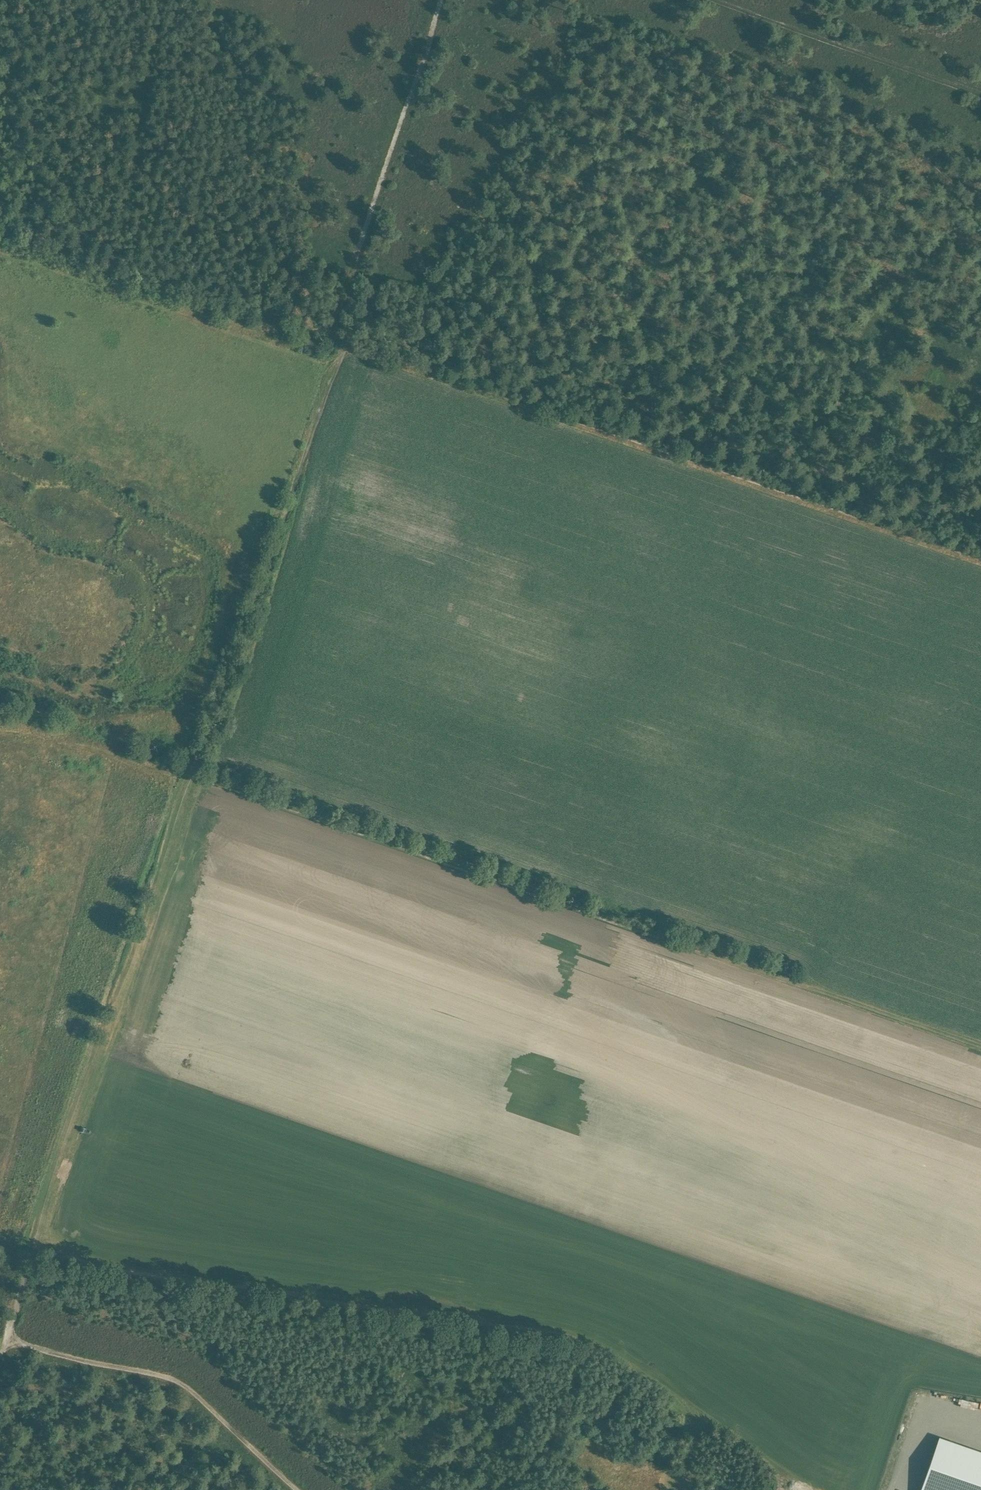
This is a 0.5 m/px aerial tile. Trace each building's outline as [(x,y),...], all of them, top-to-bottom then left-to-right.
[(939,1438),(921,1489),(980,1489),(980,1452),(939,1438)]
